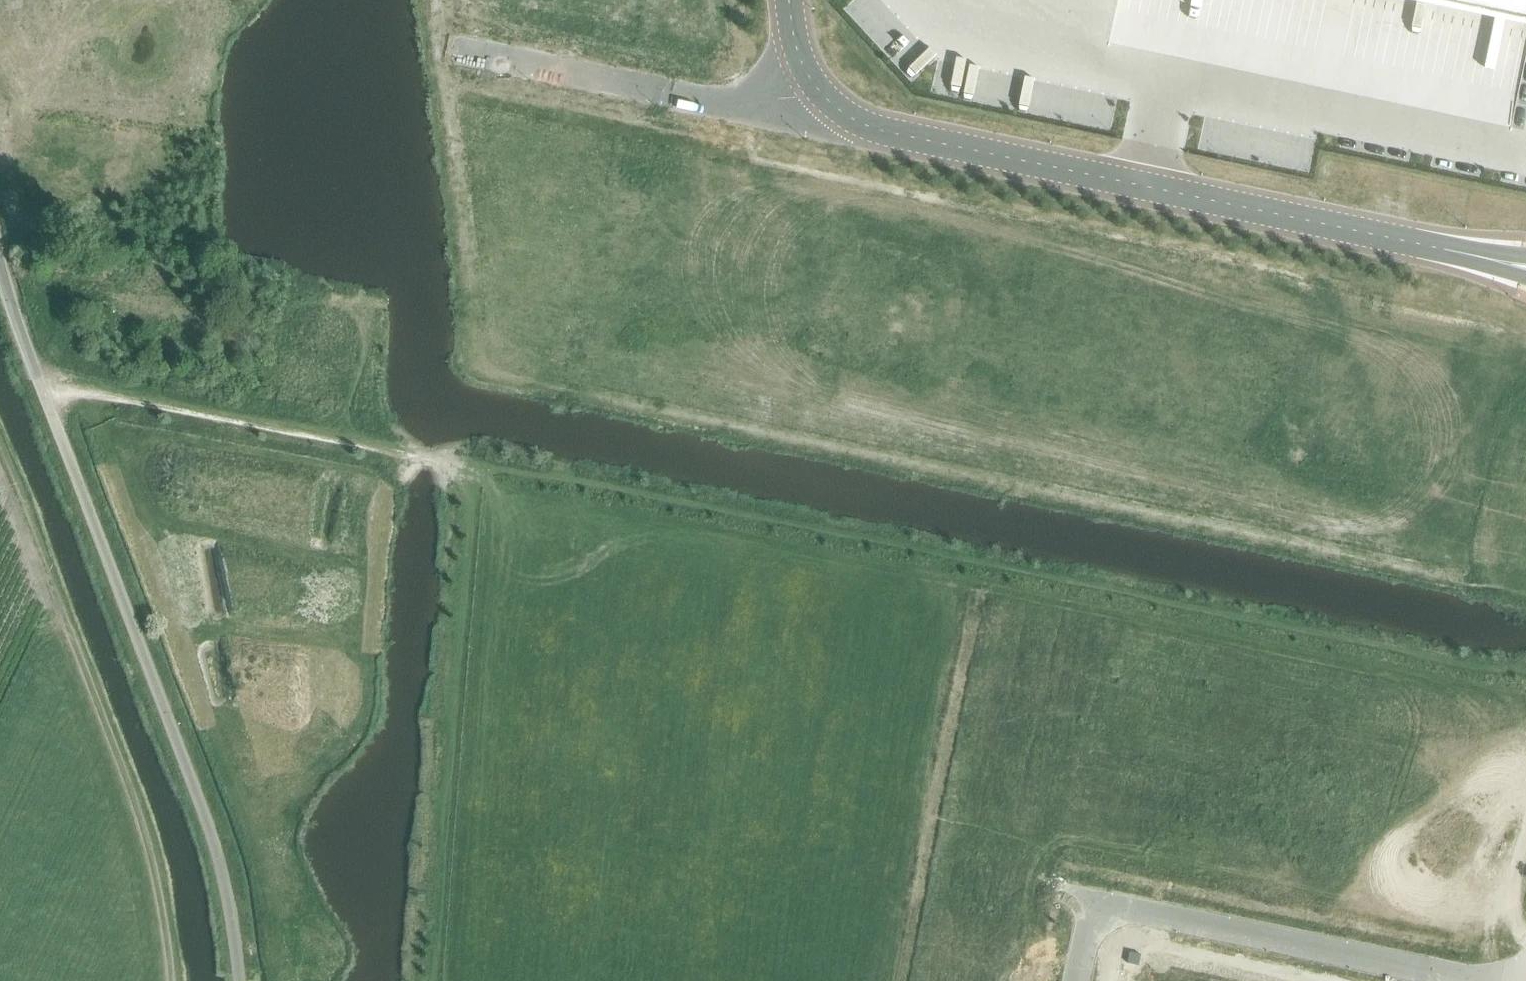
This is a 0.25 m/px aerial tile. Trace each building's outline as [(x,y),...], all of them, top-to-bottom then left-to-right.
[(1525,31),(1525,0),(1381,0),(1525,31)]
